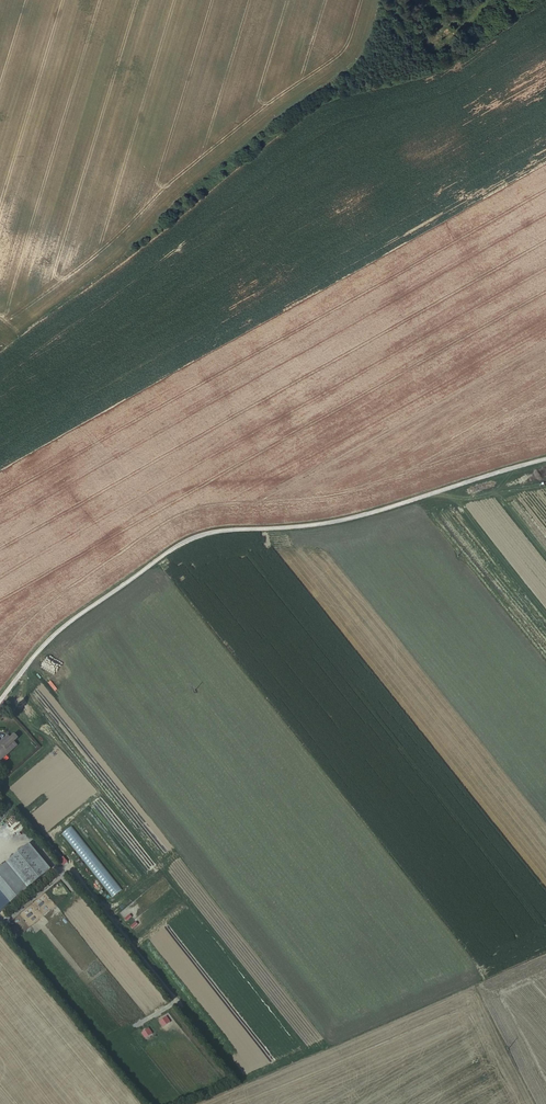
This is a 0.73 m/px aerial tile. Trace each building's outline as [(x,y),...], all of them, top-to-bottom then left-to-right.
[(0,741),(0,744),(1,746),(0,747),(0,758),(15,746),(13,744),(18,740),(13,735),(9,739),(6,736),(0,741)] [(4,863),(0,867),(0,891),(10,903),(26,888),(4,863)]
